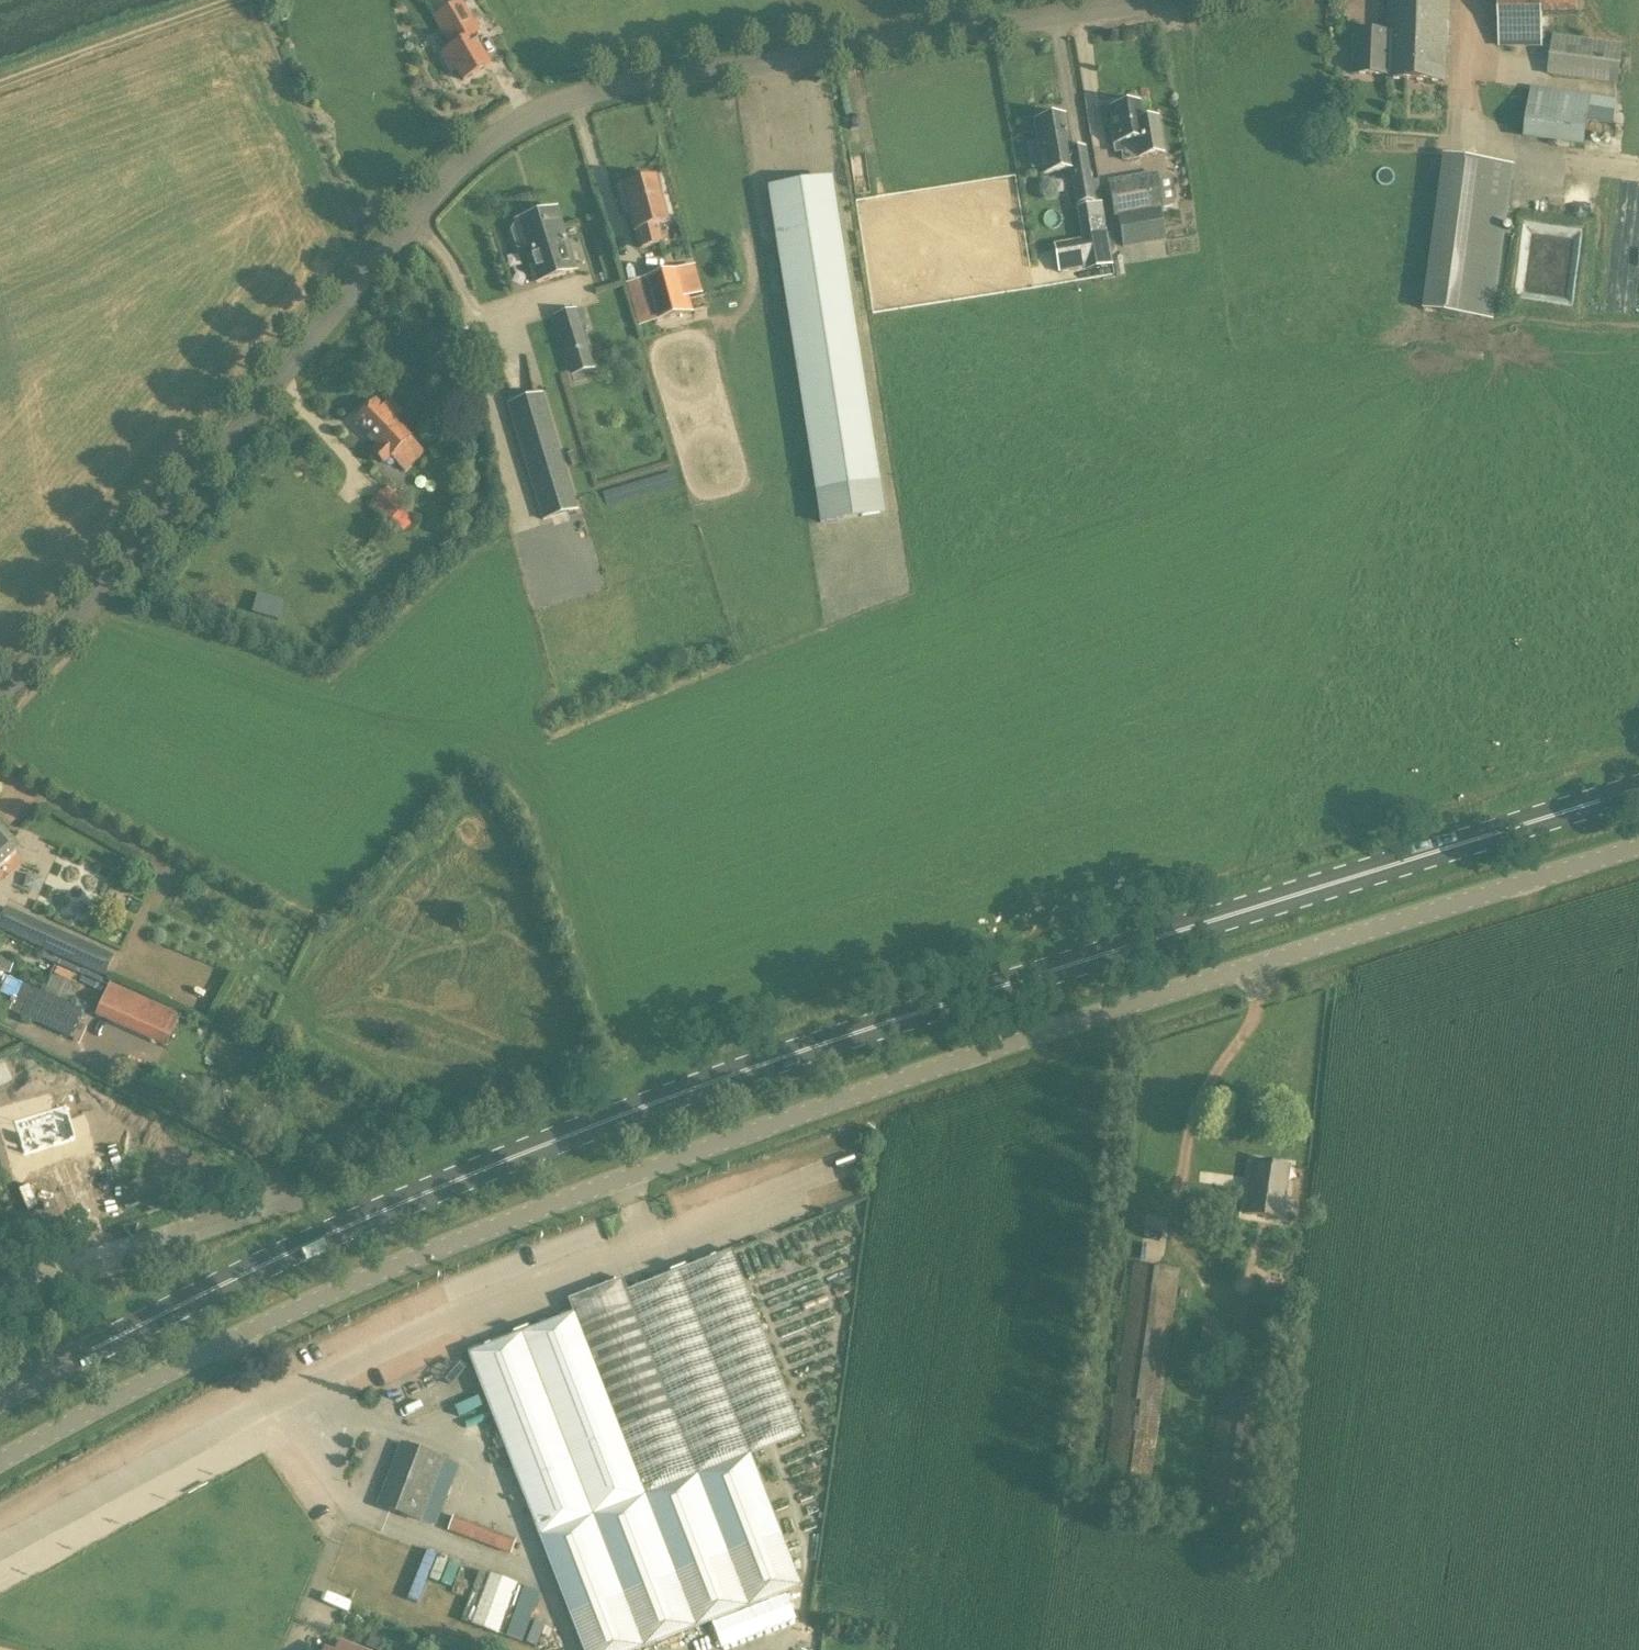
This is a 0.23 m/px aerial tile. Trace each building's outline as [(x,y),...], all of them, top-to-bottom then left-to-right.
[(1389,76),(1389,81),(1445,83),(1446,52),(1449,52),(1450,0),(1389,0),(1388,34),(1356,33),(1355,75),(1389,76)] [(1542,13),(1578,12),(1578,0),(1499,0),(1499,32),(1517,32),(1542,32),(1542,13)] [(463,82),(489,66),(473,39),(472,39),(468,32),(475,28),(460,2),(434,18),(452,48),(441,54),(452,73),(457,70),(463,82)] [(1617,86),(1623,46),(1553,36),(1548,76),(1617,86)] [(1592,98),(1592,96),(1531,87),(1524,140),(1585,148),(1588,122),(1592,98)] [(1604,100),(1592,98),(1588,122),(1601,124),(1604,100)] [(1123,161),(1163,154),(1157,119),(1142,121),(1139,100),(1124,103),(1124,106),(1110,108),(1113,126),(1110,127),(1115,153),(1121,152),(1123,161)] [(1034,122),(1038,145),(1028,146),(1032,169),(1042,167),(1043,175),(1073,170),(1064,117),(1034,122)] [(1494,320),(1513,165),(1445,157),(1426,311),(1494,320)] [(1090,172),(1071,175),(1076,205),(1095,202),(1090,172)] [(1156,172),(1106,181),(1113,221),(1117,220),(1123,249),(1164,242),(1159,213),(1163,212),(1156,172)] [(883,513),(878,483),(834,207),(835,207),(830,179),(767,188),(820,523),(883,513)] [(657,227),(667,224),(655,180),(622,190),(633,233),(635,233),(640,249),(661,244),(657,227)] [(1076,207),(1082,242),(1107,238),(1101,202),(1076,207)] [(536,284),(574,272),(554,210),(516,222),(517,224),(513,226),(511,231),(516,249),(522,251),(525,250),(536,284)] [(1107,238),(1082,242),(1082,243),(1056,248),(1060,275),(1088,270),(1089,272),(1112,268),(1107,238)] [(651,324),(692,313),(680,268),(639,280),(651,324)] [(564,355),(588,348),(576,310),(553,317),(564,355)] [(508,405),(525,461),(560,450),(543,395),(508,405)] [(404,472),(423,453),(409,439),(410,438),(375,402),(355,422),(378,446),(373,451),(375,452),(374,453),(384,464),(389,458),(390,457),(404,472)] [(385,485),(372,503),(392,517),(404,499),(385,485)] [(258,593),(253,614),(279,619),(284,598),(258,593)] [(17,853),(0,834),(0,868),(17,853)] [(108,970),(114,956),(6,907),(0,919),(0,933),(105,978),(108,970)] [(0,958),(0,970),(10,974),(15,964),(0,958)] [(22,984),(15,1001),(10,1012),(72,1040),(85,1012),(22,984)] [(125,994),(115,1016),(140,1027),(150,1005),(125,994)] [(165,1012),(155,1034),(168,1039),(178,1017),(165,1012)] [(4,1062),(0,1064),(0,1086),(13,1079),(4,1062)] [(77,1140),(66,1105),(13,1121),(24,1156),(77,1140)] [(1280,1223),(1288,1171),(1253,1166),(1245,1217),(1280,1223)] [(539,1538),(582,1649),(644,1649),(802,1588),(750,1455),(801,1435),(728,1250),(623,1291),(618,1278),(564,1300),(570,1313),(464,1354),(536,1539),(539,1538)] [(1144,1503),(1176,1272),(1134,1267),(1102,1497),(1144,1503)] [(421,1522),(444,1460),(445,1459),(400,1442),(376,1506),(421,1524),(421,1522)] [(457,1466),(444,1460),(421,1522),(434,1527),(457,1466)] [(455,1511),(448,1531),(512,1553),(519,1533),(455,1511)] [(487,1573),(469,1623),(538,1647),(546,1622),(533,1618),(542,1591),(487,1573)]
